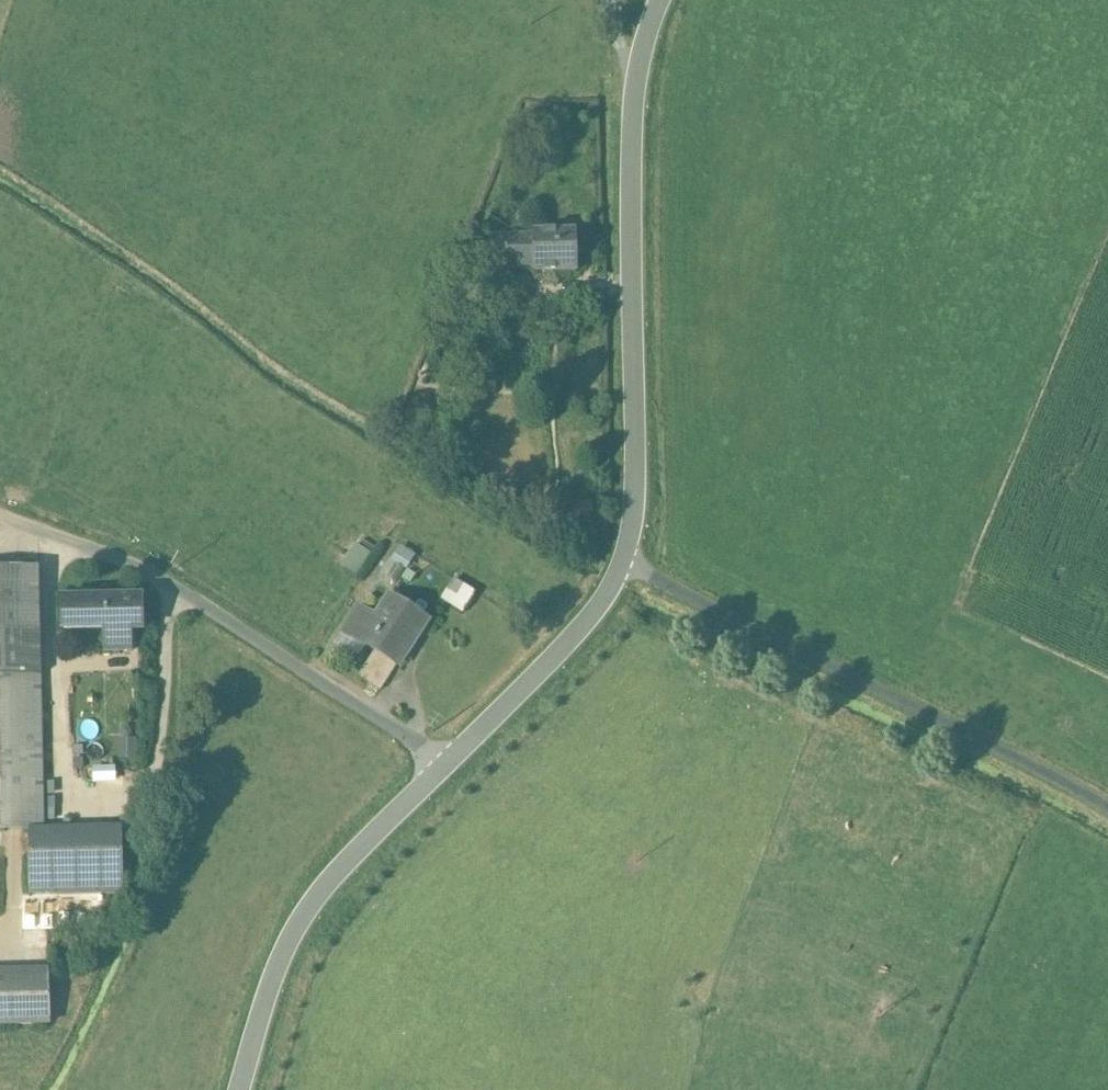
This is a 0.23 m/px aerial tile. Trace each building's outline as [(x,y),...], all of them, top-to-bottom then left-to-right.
[(530,232),(530,236),(488,237),(489,274),(532,272),(532,275),(577,273),(576,231),(530,232)] [(340,565),(357,574),(370,551),(353,542),(340,565)] [(400,545),(391,559),(406,569),(415,554),(400,545)] [(0,568),(0,832),(30,832),(45,832),(45,831),(39,568),(0,568)] [(475,594),(454,581),(442,600),(463,613),(475,594)] [(427,622),(390,598),(377,619),(360,608),(345,633),(375,652),(397,666),(398,667),(427,622)] [(142,600),(62,601),(62,628),(71,628),(71,646),(136,645),(134,626),(142,626),(142,600)] [(397,666),(375,652),(359,678),(381,692),(397,666)] [(148,820),(121,820),(121,831),(122,851),(142,851),(148,820)] [(45,831),(45,832),(30,832),(31,896),(55,896),(54,832),(54,831),(45,831)] [(121,831),(54,832),(55,896),(123,895),(122,851),(121,831)] [(0,972),(0,1025),(50,1024),(48,971),(0,972)]
